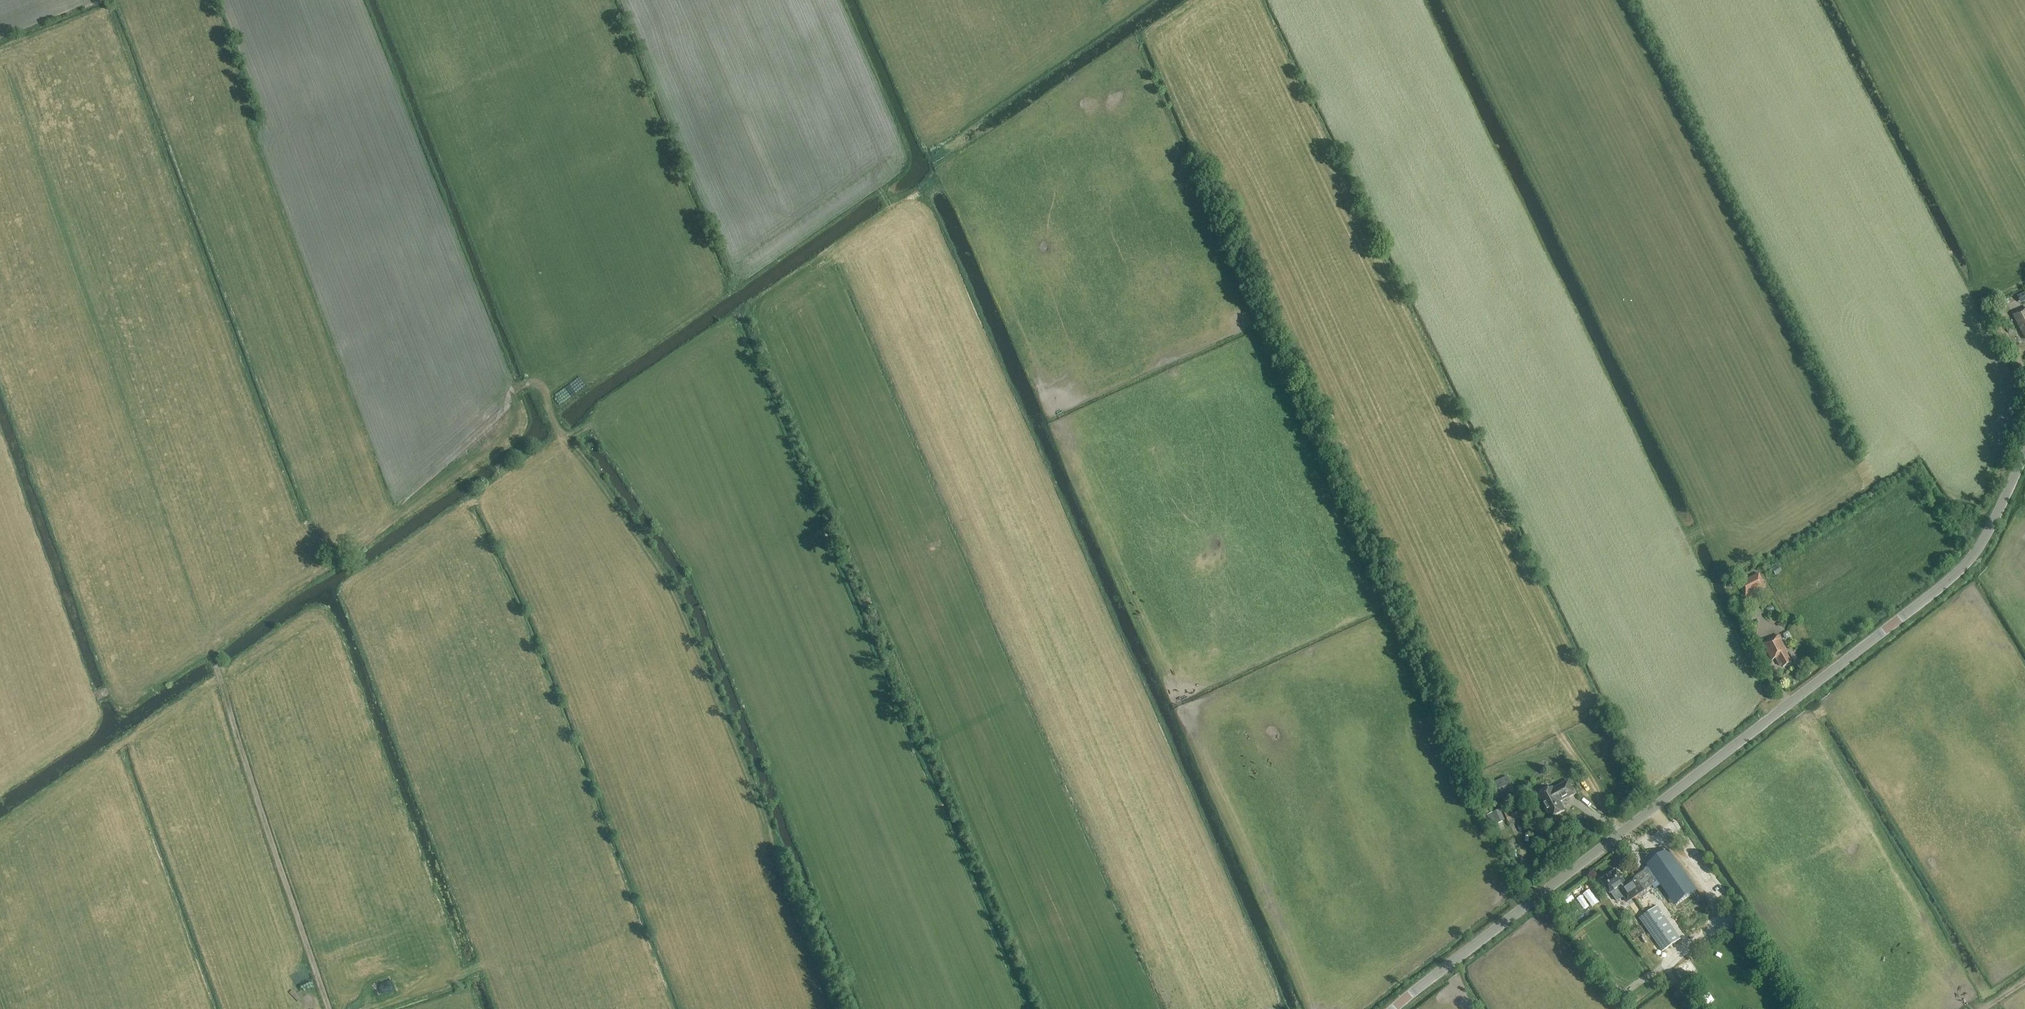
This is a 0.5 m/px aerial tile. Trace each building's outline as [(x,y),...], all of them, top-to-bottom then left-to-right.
[(2014,316),(2024,338),(2024,310),(2014,316)] [(1746,597),(1766,587),(1759,573),(1739,584),(1746,597)] [(1791,663),(1786,653),(1787,652),(1778,636),(1763,644),(1772,661),(1776,659),(1780,666),(1782,665),(1783,667),(1791,663)] [(1489,785),(1496,800),(1514,792),(1507,777),(1489,785)] [(1554,789),(1553,788),(1538,796),(1550,819),(1566,811),(1561,802),(1576,794),(1569,781),(1554,789)] [(1488,804),(1483,807),(1487,813),(1492,811),(1488,804)] [(1511,812),(1514,820),(1523,816),(1520,808),(1511,812)] [(1501,809),(1494,812),(1499,823),(1506,820),(1501,809)] [(1547,833),(1542,823),(1533,827),(1534,828),(1531,829),(1536,838),(1539,837),(1539,838),(1547,833)] [(1616,871),(1601,881),(1610,894),(1618,889),(1628,902),(1652,885),(1687,936),(1721,912),(1676,848),(1642,872),(1643,873),(1626,884),(1616,871)] [(1679,940),(1656,907),(1639,918),(1662,952),(1679,940)] [(1641,998),(1638,994),(1623,1004),(1626,1008),(1641,998)]
